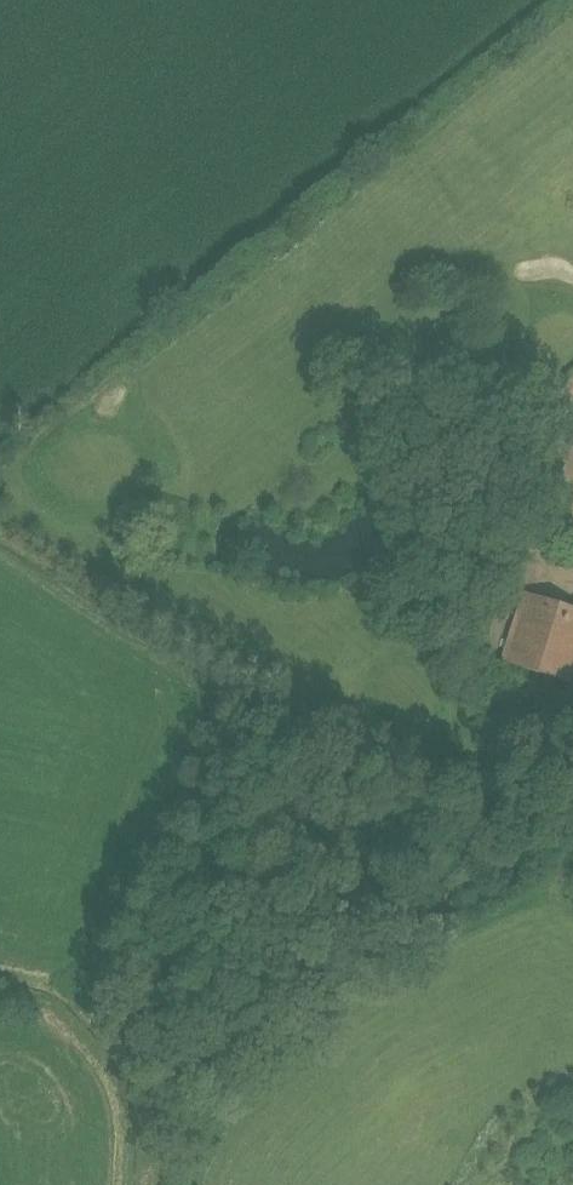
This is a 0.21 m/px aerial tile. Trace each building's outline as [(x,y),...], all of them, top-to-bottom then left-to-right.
[(501,659),(572,684),(572,680),(572,613),(524,595),(517,613),(501,659)]
